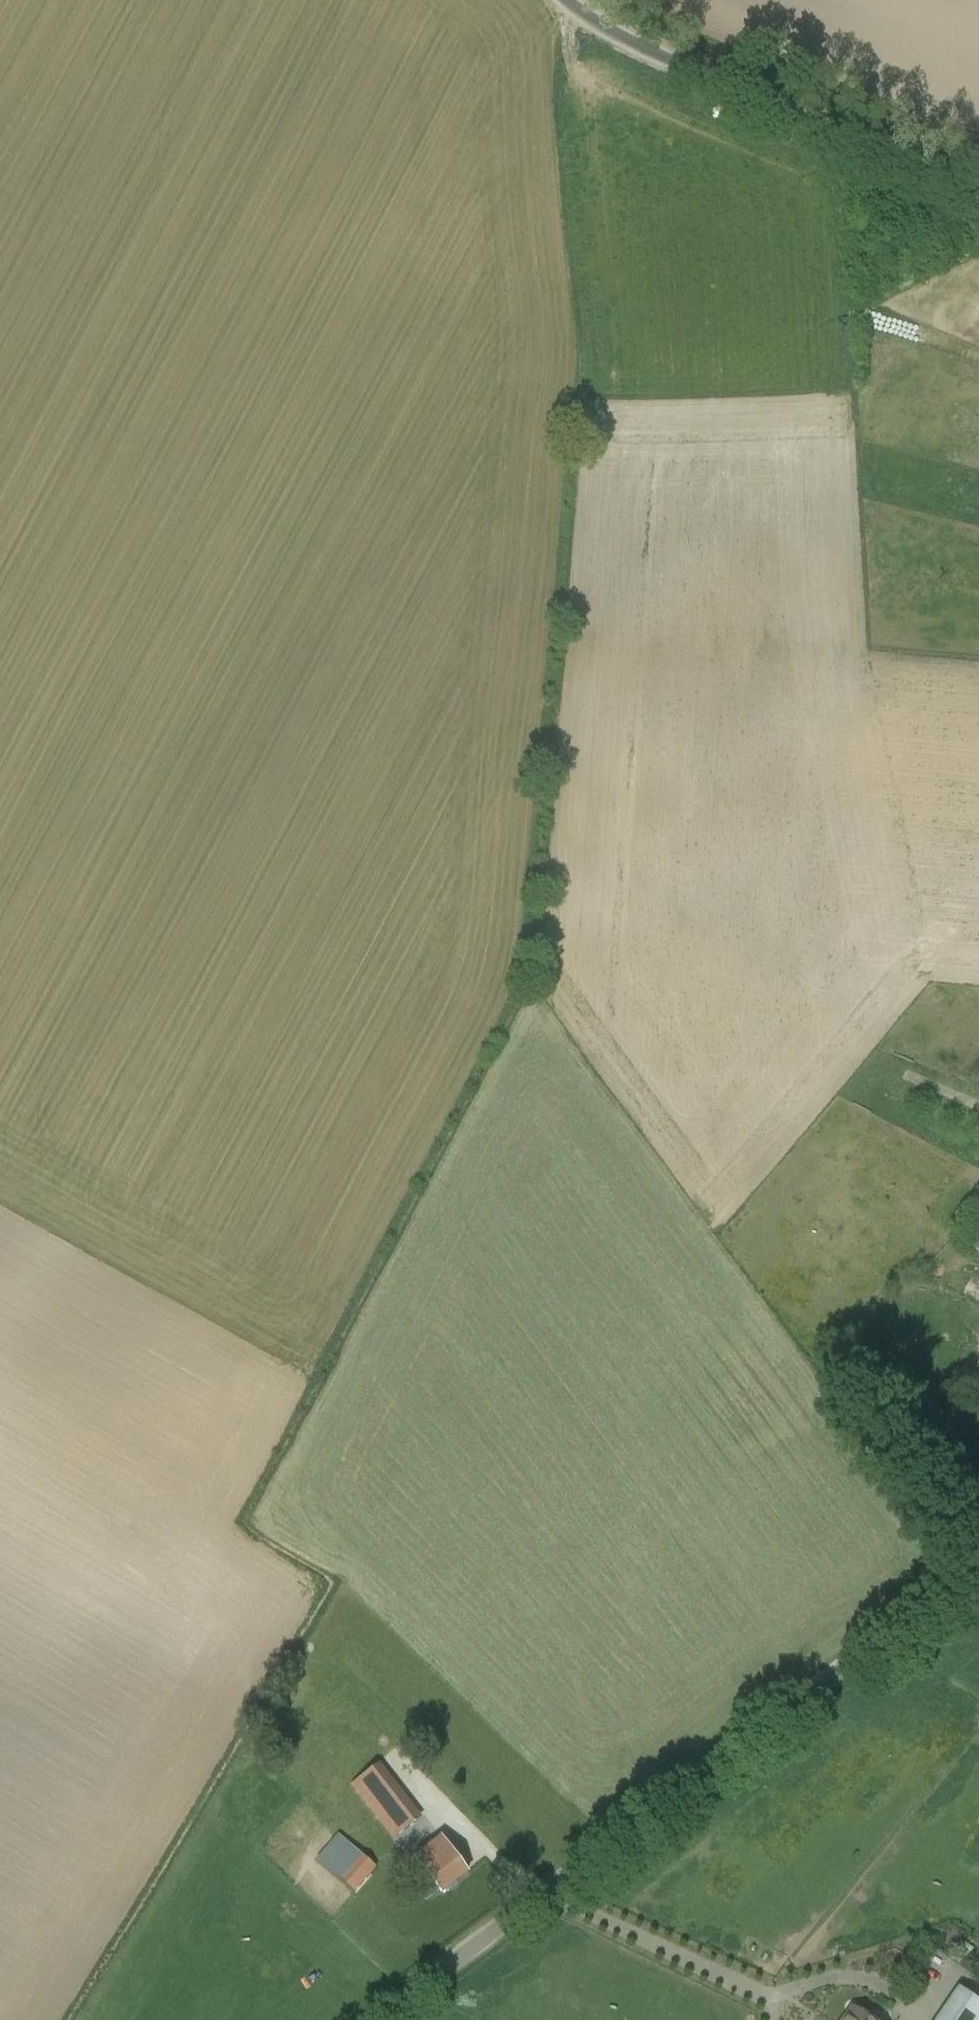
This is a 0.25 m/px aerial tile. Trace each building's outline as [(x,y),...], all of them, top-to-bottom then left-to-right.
[(966,1246),(978,1252),(978,1220),(966,1246)] [(396,1833),(424,1811),(414,1797),(386,1819),(396,1833)] [(349,1844),(327,1869),(355,1893),(377,1868),(349,1844)] [(442,1893),(469,1873),(451,1850),(439,1859),(429,1847),(415,1858),(442,1893)] [(963,1991),(943,2019),(978,2019),(978,2003),(963,1991)] [(850,2007),(841,2019),(869,2019),(850,2007)]
